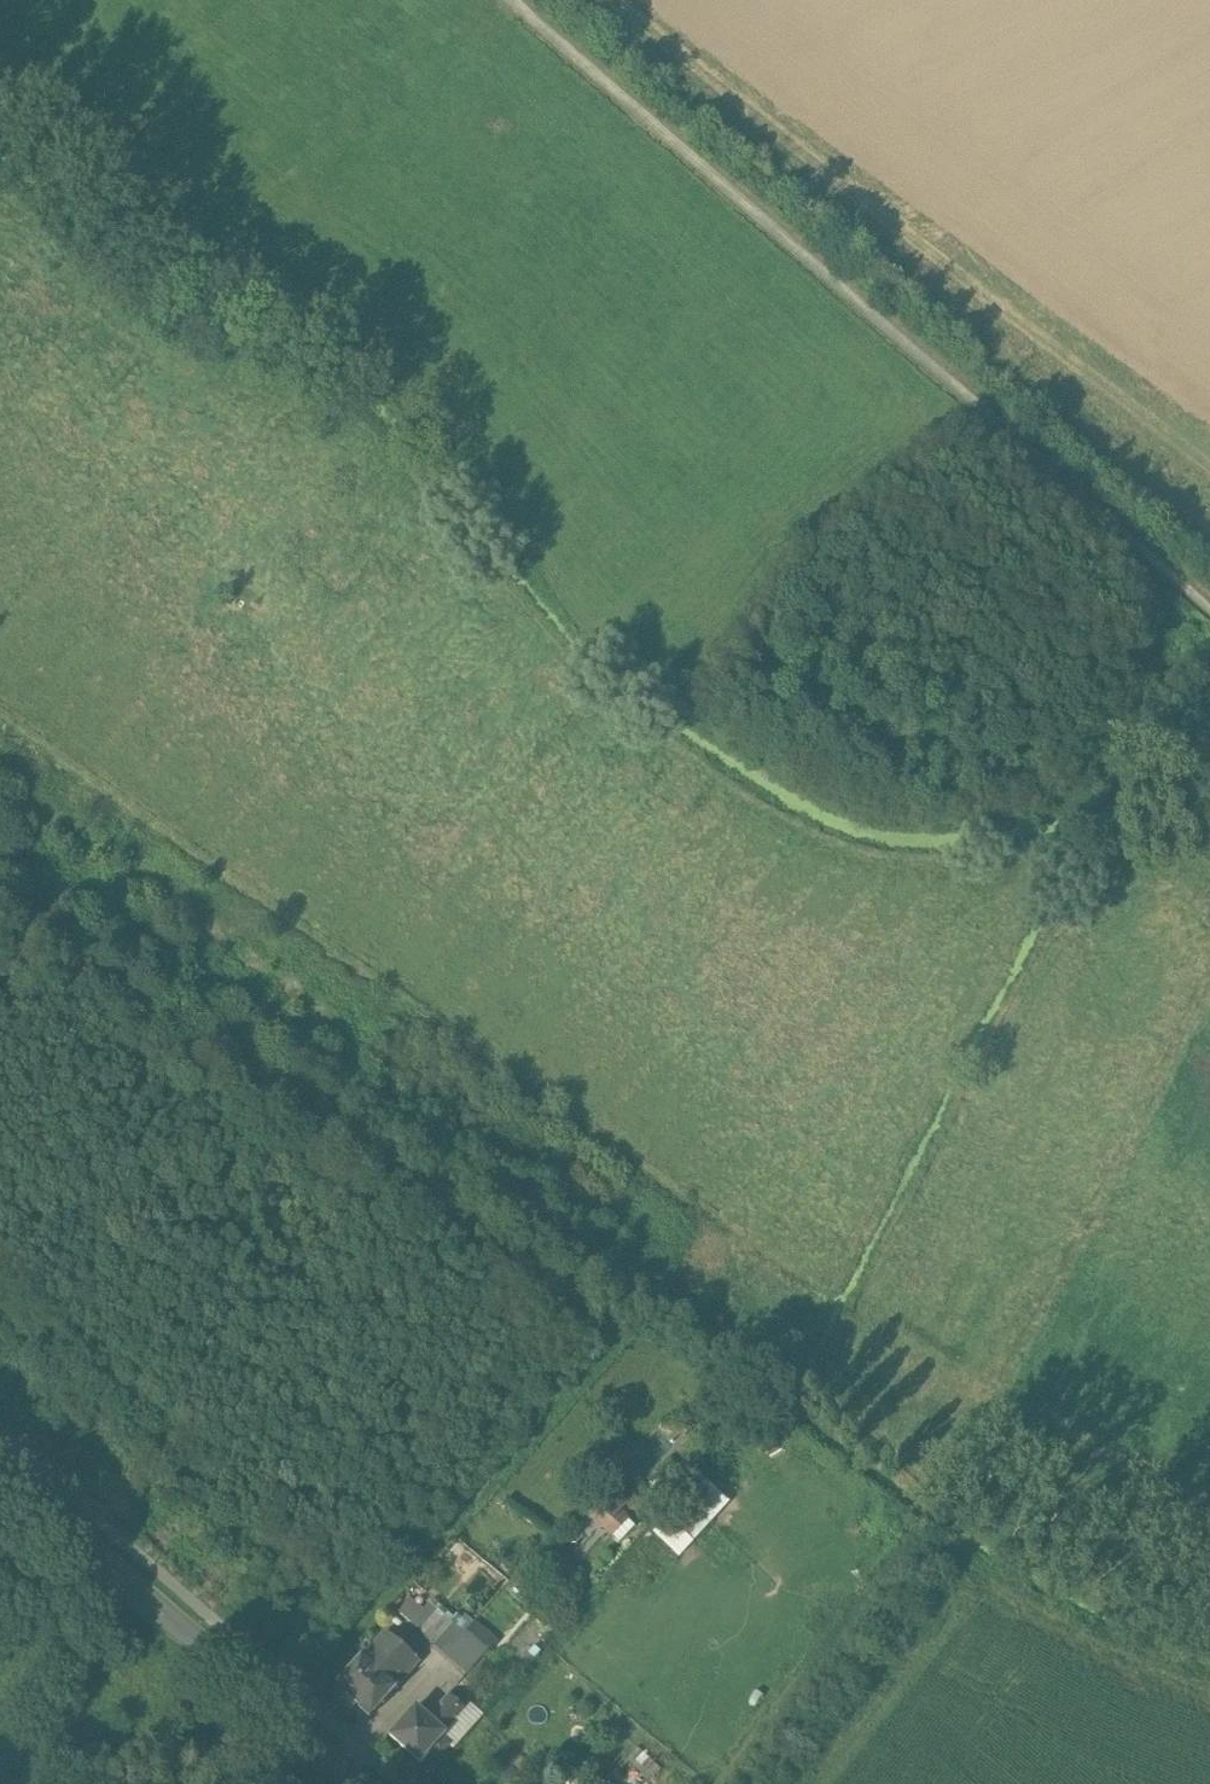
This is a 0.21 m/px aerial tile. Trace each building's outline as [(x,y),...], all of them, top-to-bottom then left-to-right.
[(687,1482),(667,1465),(640,1495),(659,1512),(687,1482)] [(702,1477),(665,1516),(690,1539),(727,1501),(702,1477)] [(619,1512),(605,1499),(592,1513),(606,1526),(619,1512)] [(423,1609),(410,1597),(399,1610),(412,1622),(423,1609)] [(423,1609),(412,1622),(426,1634),(444,1614),(430,1601),(423,1609)] [(465,1632),(444,1614),(426,1634),(447,1653),(465,1632)] [(386,1630),(337,1686),(372,1717),(421,1661),(418,1658),(404,1646),(386,1630)] [(486,1651),(465,1632),(447,1653),(468,1672),(486,1651)] [(427,1648),(413,1636),(404,1646),(418,1658),(427,1648)] [(418,1707),(391,1737),(419,1761),(465,1710),(448,1695),(429,1717),(418,1707)] [(661,1769),(638,1747),(631,1755),(654,1776),(661,1769)] [(624,1760),(610,1775),(617,1782),(631,1768),(624,1760)] [(562,1783),(588,1783),(573,1771),(562,1783)]
